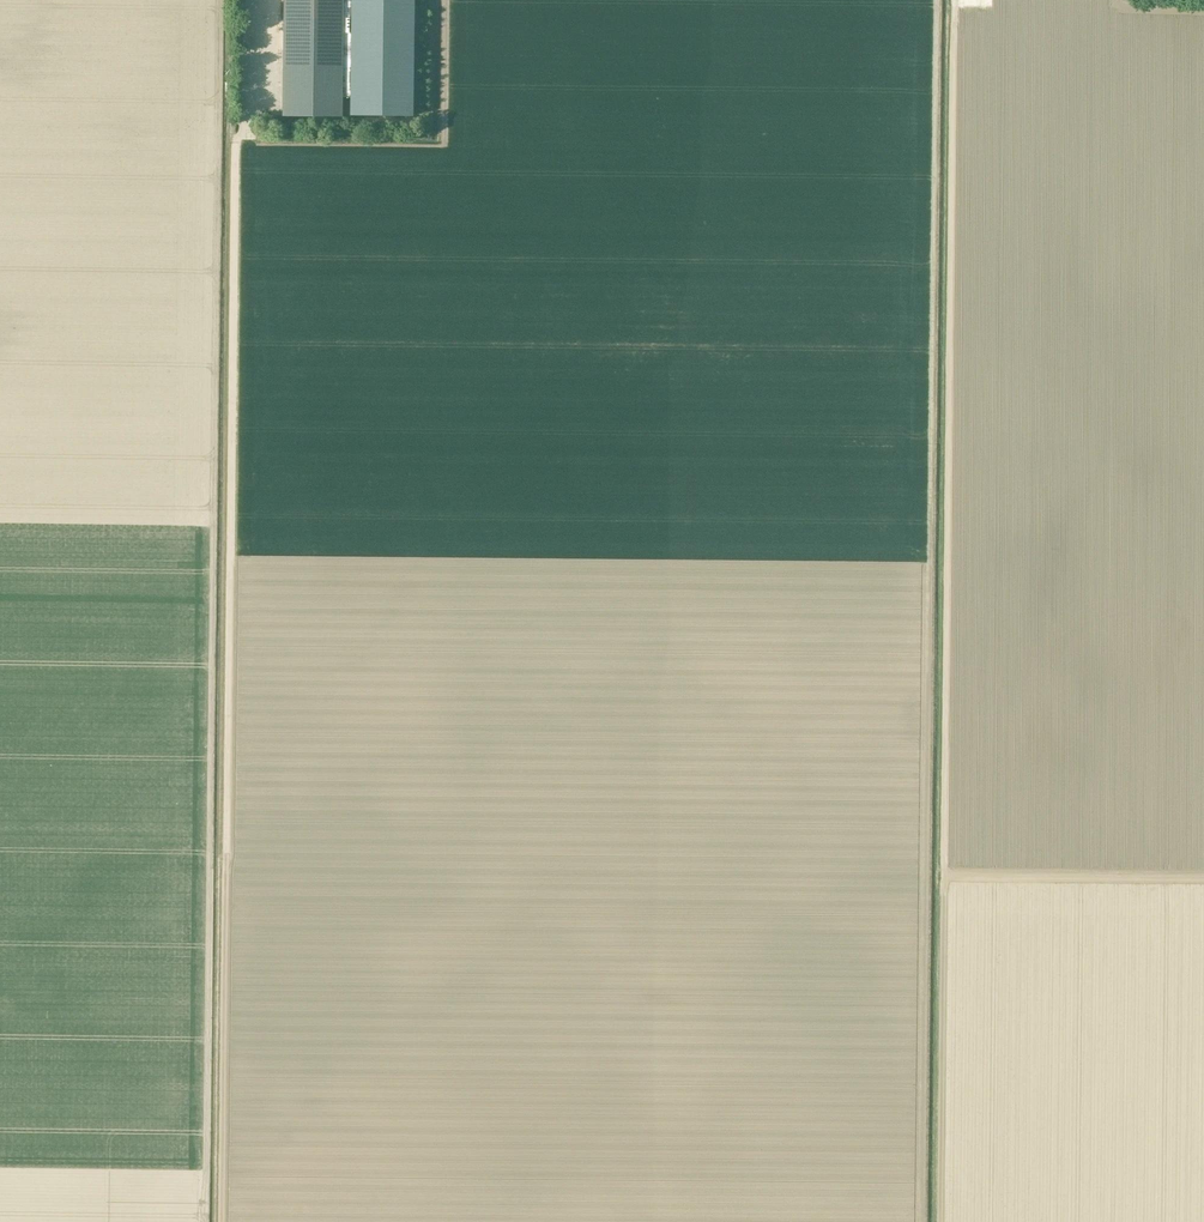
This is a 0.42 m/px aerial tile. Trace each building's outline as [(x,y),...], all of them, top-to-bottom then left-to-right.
[(342,15),(342,0),(284,0),(284,16),(342,15)] [(411,0),(342,0),(342,15),(342,97),(353,97),(353,115),(411,115),(411,0)] [(342,15),(284,16),(284,115),(342,115),(342,97),(342,15)]
